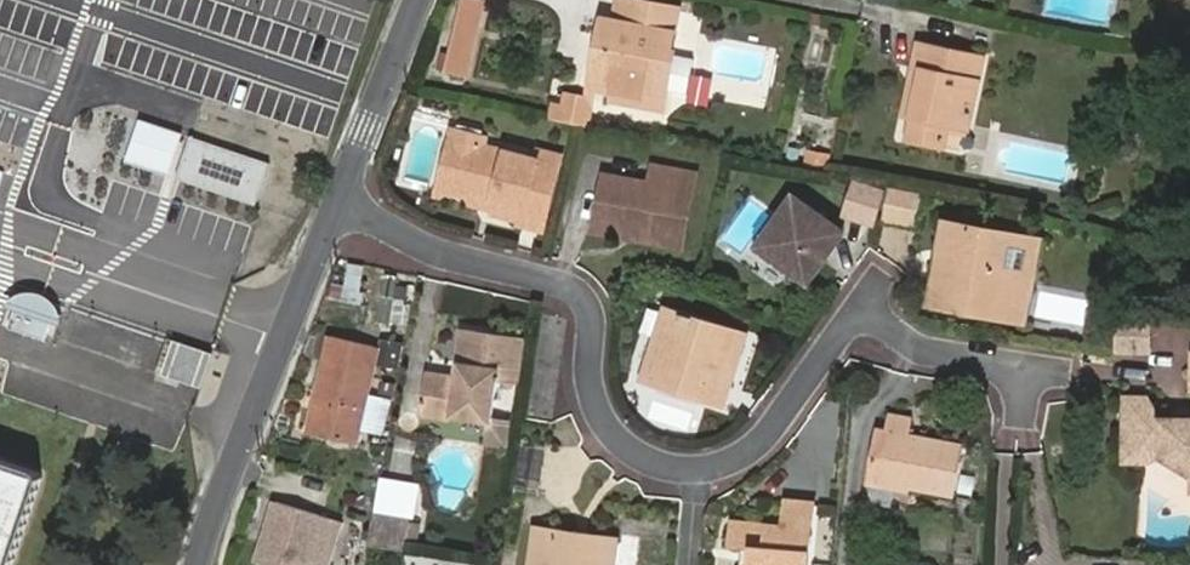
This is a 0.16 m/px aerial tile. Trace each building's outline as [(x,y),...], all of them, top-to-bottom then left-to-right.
[(468,78),(485,2),(477,0),(463,0),(446,73),(468,78)] [(591,79),(613,83),(610,93),(643,100),(646,85),(669,89),(675,51),(671,50),(675,32),(671,32),(675,8),(633,0),(618,0),(614,20),(603,18),(591,79)] [(919,97),(910,95),(906,118),(915,120),(911,142),(941,148),(945,126),(969,132),(984,58),(921,46),(915,71),(924,73),(919,97)] [(915,71),(910,95),(919,97),(924,73),(915,71)] [(712,105),(717,77),(695,74),(691,102),(712,105)] [(564,104),(562,114),(568,114),(567,118),(589,121),(594,94),(574,89),(570,104),(564,104)] [(144,120),(130,161),(169,174),(184,134),(144,120)] [(194,138),(180,179),(259,205),(272,165),(194,138)] [(526,222),(547,227),(564,155),(542,148),(540,156),(489,144),(489,141),(481,140),(479,145),(455,140),(444,188),(482,197),(488,194),(497,196),(494,209),(526,218),(526,222)] [(656,233),(653,242),(685,249),(700,177),(656,167),(653,184),(608,176),(597,222),(656,233)] [(908,188),(891,185),(882,219),(918,230),(929,193),(908,188)] [(802,199),(765,249),(811,285),(849,235),(802,199)] [(595,231),(653,242),(656,233),(597,222),(595,231)] [(1019,323),(1035,240),(950,226),(944,259),(953,260),(946,298),(945,312),(986,318),(986,313),(1009,318),(1008,322),(1019,323)] [(1051,243),(1035,240),(1019,323),(1038,326),(1051,243)] [(637,352),(649,356),(664,311),(651,307),(637,352)] [(722,328),(713,326),(714,322),(701,317),(699,320),(682,315),(664,379),(699,389),(696,395),(740,408),(748,390),(752,391),(767,339),(722,324),(722,328)] [(1159,321),(1125,318),(1125,353),(1159,353),(1159,321)] [(518,379),(525,334),(465,325),(458,369),(463,369),(461,376),(428,372),(422,409),(421,410),(424,410),(491,420),(499,378),(518,379)] [(332,336),(313,433),(361,443),(374,371),(368,371),(373,345),(332,336)] [(172,338),(162,372),(203,386),(215,352),(172,338)] [(1174,426),(1174,418),(1160,418),(1150,396),(1127,396),(1124,459),(1151,460),(1160,456),(1170,452),(1189,467),(1189,427),(1174,426)] [(879,438),(870,484),(957,501),(966,456),(907,444),(911,428),(892,423),(888,440),(879,438)] [(46,474),(0,458),(0,564),(15,564),(46,474)] [(259,563),(265,564),(307,564),(309,557),(330,564),(343,520),(278,500),(259,563)] [(753,564),(809,564),(815,501),(792,500),(789,525),(738,521),(735,543),(754,546),(753,564)] [(375,514),(368,547),(402,552),(409,520),(375,514)] [(617,541),(581,538),(582,533),(539,528),(537,552),(541,552),(540,564),(615,564),(617,541)] [(617,541),(615,564),(624,564),(627,542),(617,541)]
